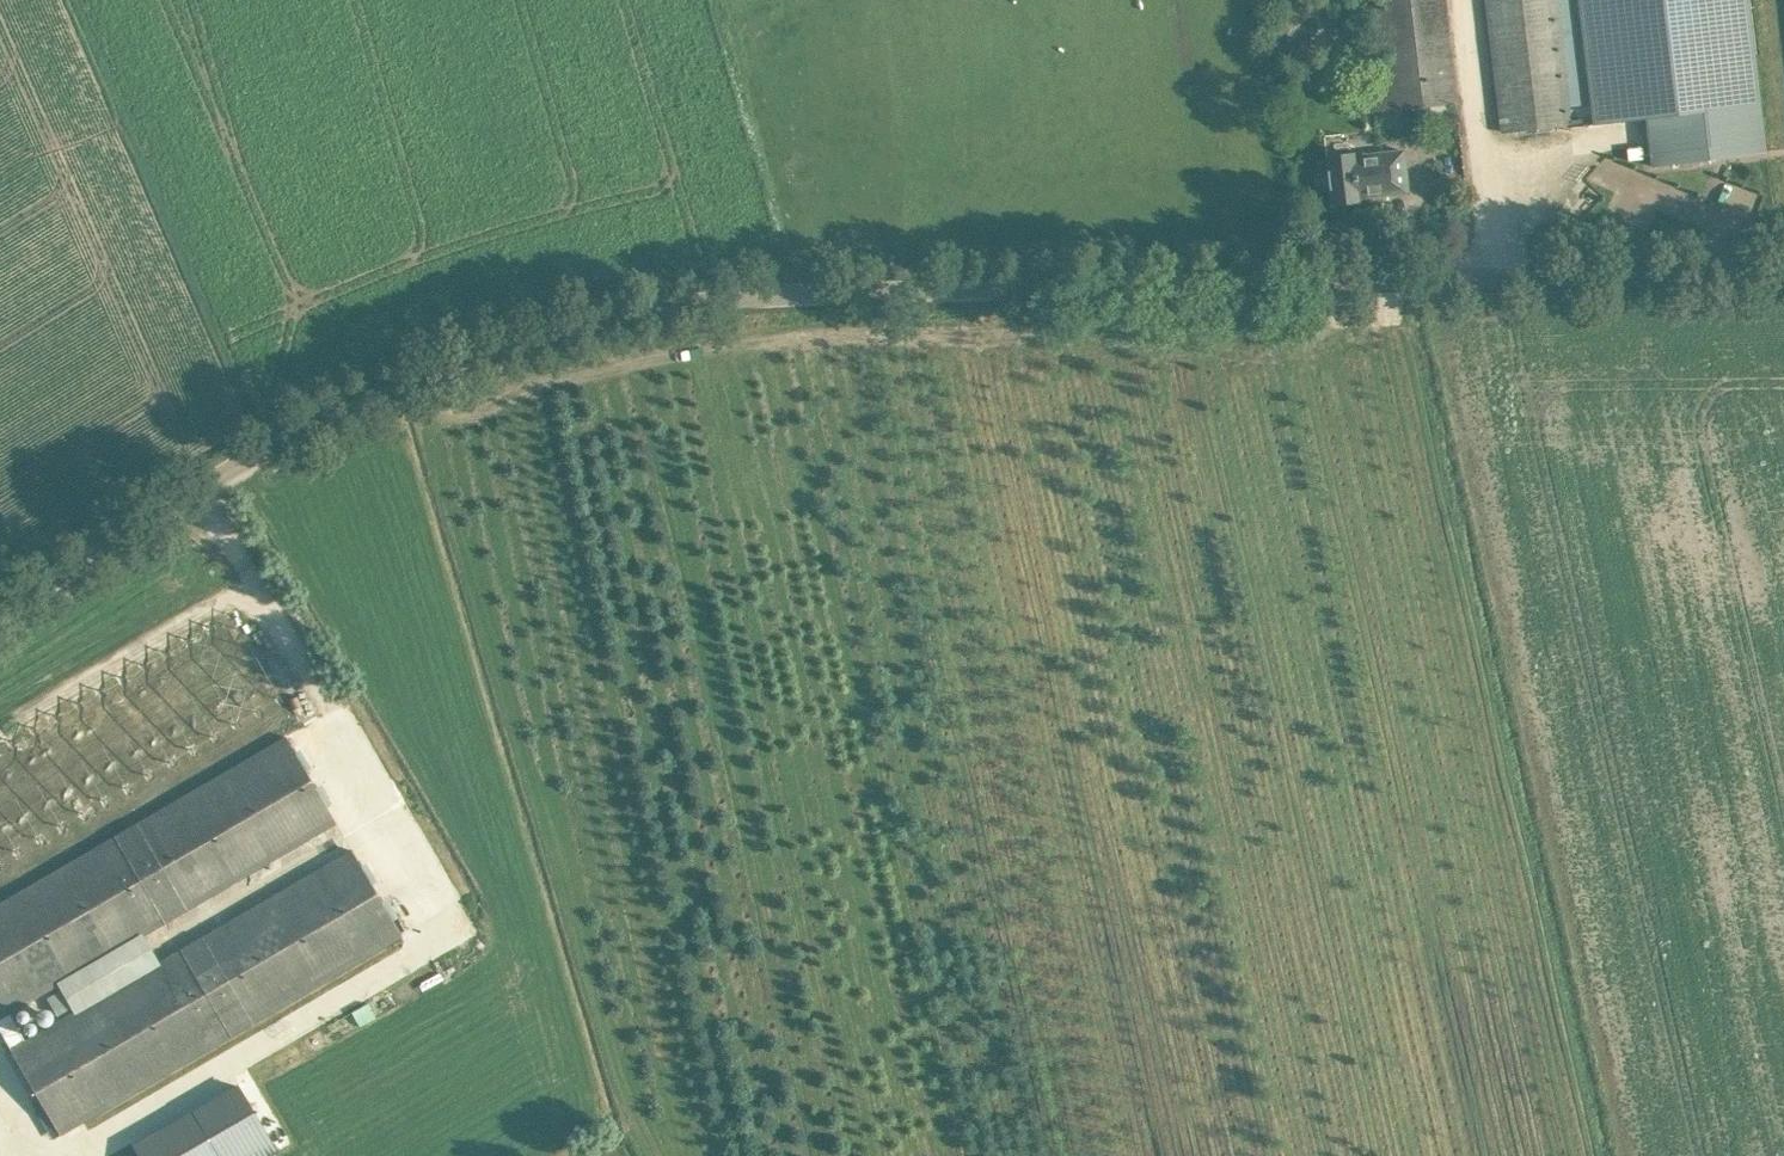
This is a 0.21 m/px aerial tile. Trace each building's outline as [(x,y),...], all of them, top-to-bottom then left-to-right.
[(1385,75),(1368,77),(1372,111),(1418,105),(1420,123),(1450,119),(1448,102),(1456,101),(1444,0),(1376,0),(1385,75)] [(1503,131),(1570,123),(1570,127),(1582,125),(1581,118),(1571,119),(1570,105),(1585,104),(1573,0),(1487,0),(1503,131)] [(1594,124),(1646,118),(1652,165),(1765,152),(1747,0),(1579,0),(1594,124)] [(1358,197),(1408,192),(1403,150),(1353,155),(1353,152),(1326,155),(1331,203),(1358,200),(1358,197)] [(0,746),(0,862),(280,699),(230,613),(0,746)] [(0,902),(0,1028),(61,1134),(82,1122),(84,1121),(403,935),(392,919),(381,900),(372,884),(360,864),(353,849),(320,867),(291,883),(160,961),(73,1010),(24,1038),(9,1012),(58,984),(337,822),(297,756),(285,736),(0,902)] [(61,989),(47,996),(57,1014),(71,1006),(61,989)] [(279,1150),(239,1082),(133,1145),(140,1155),(270,1155),(279,1150)]
